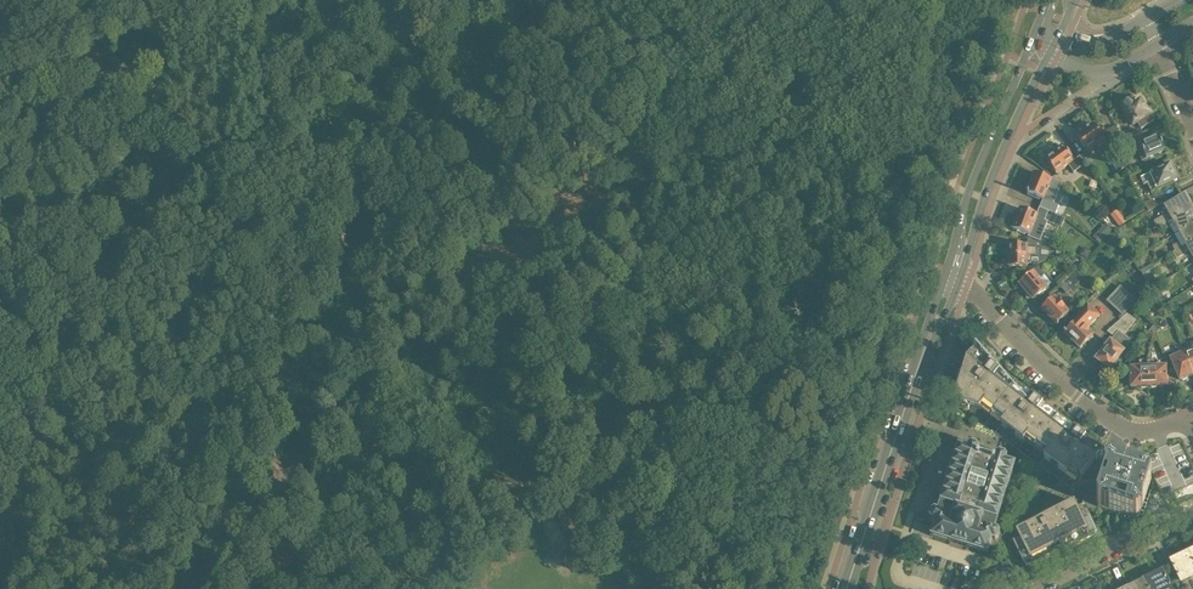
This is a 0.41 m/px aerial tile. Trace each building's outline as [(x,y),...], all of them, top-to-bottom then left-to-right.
[(1133,100),(1121,107),(1132,125),(1137,122),(1141,129),(1154,121),(1141,100),(1135,103),(1133,100)] [(1102,126),(1097,130),(1094,125),(1086,130),(1083,126),(1074,132),(1087,152),(1096,146),(1098,149),(1107,143),(1102,136),(1106,133),(1105,131),(1102,126)] [(1106,133),(1113,146),(1123,142),(1123,141),(1115,126),(1105,131),(1106,133)] [(1132,146),(1135,145),(1142,161),(1165,152),(1159,135),(1146,140),(1144,133),(1123,141),(1123,142),(1113,146),(1114,148),(1124,144),(1126,149),(1132,147),(1132,146)] [(1113,146),(1108,148),(1112,157),(1117,154),(1113,146)] [(1063,147),(1045,160),(1047,161),(1046,164),(1048,167),(1050,167),(1056,174),(1068,165),(1074,173),(1086,164),(1080,156),(1074,161),(1063,147)] [(1147,184),(1151,192),(1147,194),(1150,200),(1144,203),(1148,211),(1179,194),(1174,182),(1177,180),(1170,165),(1140,178),(1144,185),(1147,184)] [(1028,191),(1026,195),(1035,198),(1035,197),(1043,200),(1047,189),(1058,194),(1065,186),(1054,177),(1051,180),(1035,173),(1031,184),(1028,184),(1025,189),(1028,191)] [(1133,184),(1139,182),(1136,175),(1130,178),(1133,184)] [(1161,226),(1172,220),(1172,219),(1192,208),(1185,195),(1165,206),(1169,213),(1154,221),(1157,228),(1161,226)] [(1192,208),(1172,219),(1172,220),(1161,226),(1164,230),(1175,224),(1179,232),(1192,225),(1192,209),(1192,208)] [(1013,229),(1029,236),(1028,237),(1040,241),(1043,232),(1032,228),(1037,215),(1020,209),(1020,211),(1017,211),(1016,211),(1015,213),(1015,214),(1014,215),(1015,217),(1017,218),(1016,220),(1014,220),(1013,220),(1012,222),(1011,223),(1011,225),(1012,226),(1013,228),(1013,229)] [(1065,219),(1047,211),(1044,218),(1062,226),(1065,219)] [(1117,211),(1116,212),(1108,218),(1117,229),(1126,223),(1117,211)] [(1192,241),(1192,225),(1179,232),(1174,235),(1179,243),(1173,246),(1175,251),(1182,247),(1186,245),(1192,241)] [(1115,233),(1124,247),(1131,243),(1121,227),(1115,233)] [(1104,237),(1098,231),(1092,237),(1099,243),(1104,237)] [(1009,257),(1036,257),(1036,249),(1041,248),(1042,243),(1028,239),(1026,246),(1009,246),(1009,247),(1006,247),(1006,256),(1009,256),(1009,257)] [(1111,239),(1105,244),(1112,251),(1117,246),(1111,239)] [(1178,257),(1189,251),(1192,257),(1192,241),(1186,245),(1182,247),(1175,251),(1178,257)] [(1138,253),(1131,243),(1124,247),(1131,257),(1138,253)] [(1081,250),(1079,255),(1087,258),(1090,251),(1085,249),(1081,250)] [(1047,257),(1036,257),(1009,257),(1009,268),(1027,268),(1027,264),(1031,264),(1037,264),(1037,261),(1047,261),(1047,257)] [(1152,264),(1140,271),(1144,278),(1157,272),(1152,264)] [(1054,283),(1046,273),(1044,274),(1038,268),(1019,284),(1020,286),(1019,287),(1019,288),(1019,290),(1019,291),(1021,292),(1022,292),(1024,292),(1025,292),(1027,293),(1026,295),(1026,297),(1026,299),(1028,300),(1029,300),(1030,300),(1032,299),(1033,301),(1054,283)] [(1076,270),(1070,276),(1059,286),(1066,294),(1084,278),(1076,270)] [(1059,286),(1070,276),(1065,271),(1054,281),(1059,286)] [(1106,301),(1123,316),(1137,301),(1120,286),(1106,301)] [(1149,292),(1142,286),(1135,295),(1142,301),(1149,292)] [(1150,299),(1160,303),(1162,297),(1151,294),(1150,299)] [(1054,297),(1041,309),(1056,326),(1069,314),(1054,297)] [(1066,332),(1064,334),(1080,349),(1093,335),(1087,329),(1099,316),(1088,305),(1079,315),(1081,316),(1071,327),(1070,326),(1065,331),(1066,332)] [(1148,316),(1151,312),(1146,308),(1143,312),(1148,316)] [(1109,370),(1123,352),(1132,341),(1124,335),(1135,320),(1127,314),(1107,331),(1114,337),(1112,339),(1110,341),(1096,359),(1103,365),(1103,367),(1106,369),(1107,368),(1109,370)] [(1147,333),(1153,334),(1158,335),(1154,325),(1147,333)] [(977,348),(972,352),(966,358),(967,359),(953,402),(979,410),(980,409),(1077,484),(1096,459),(1098,461),(1104,453),(990,365),(991,363),(976,346),(975,346),(977,348)] [(1184,351),(1192,374),(1192,347),(1184,351)] [(1192,375),(1192,374),(1184,351),(1183,351),(1184,353),(1170,359),(1179,380),(1181,379),(1183,380),(1186,379),(1186,377),(1192,375)] [(1148,361),(1148,387),(1150,387),(1151,389),(1155,389),(1156,387),(1166,387),(1166,367),(1156,367),(1156,360),(1148,361)] [(1148,387),(1148,361),(1139,361),(1139,367),(1130,368),(1130,388),(1140,388),(1141,389),(1145,389),(1147,388),(1148,387)] [(988,553),(988,552),(992,540),(995,541),(998,539),(1000,533),(998,530),(995,529),(1016,464),(1006,461),(1007,458),(1005,454),(1000,453),(997,454),(996,457),(978,452),(979,449),(978,446),(972,444),(969,446),(968,449),(958,446),(938,511),(935,510),(932,512),(930,517),(931,521),(935,522),(931,534),(930,534),(930,536),(931,537),(933,536),(949,541),(949,542),(950,542),(951,542),(968,547),(968,548),(970,548),(986,553),(986,554),(987,554),(988,554),(988,553)] [(1149,476),(1111,464),(1108,466),(1096,503),(1098,507),(1136,518),(1139,517),(1151,479),(1149,476)] [(1013,541),(1024,564),(1026,568),(1098,533),(1085,506),(1076,510),(1073,504),(1075,503),(1074,502),(1016,530),(1016,532),(1018,531),(1021,537),(1013,541)] [(1188,551),(1183,553),(1182,556),(1171,561),(1174,566),(1173,566),(1178,576),(1179,576),(1182,582),(1192,576),(1192,561),(1188,551)] [(1145,580),(1149,588),(1171,588),(1170,586),(1165,576),(1164,576),(1162,571),(1144,579),(1145,580)] [(1145,580),(1134,585),(1133,583),(1129,585),(1131,588),(1149,588),(1145,580)]
